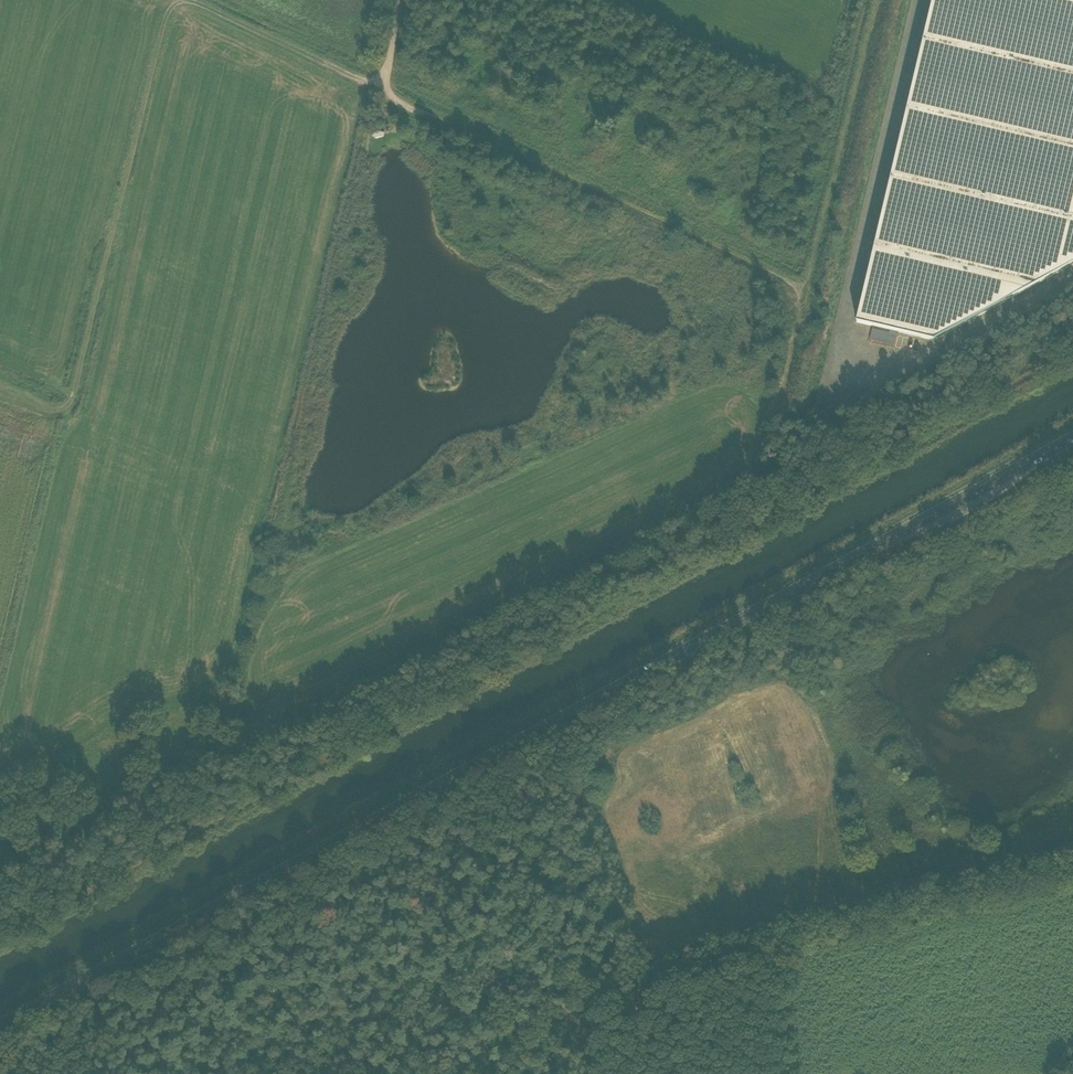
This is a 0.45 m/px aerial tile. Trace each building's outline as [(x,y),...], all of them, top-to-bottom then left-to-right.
[(856,322),(934,341),(1072,264),(1072,0),(933,0),(856,322)]
